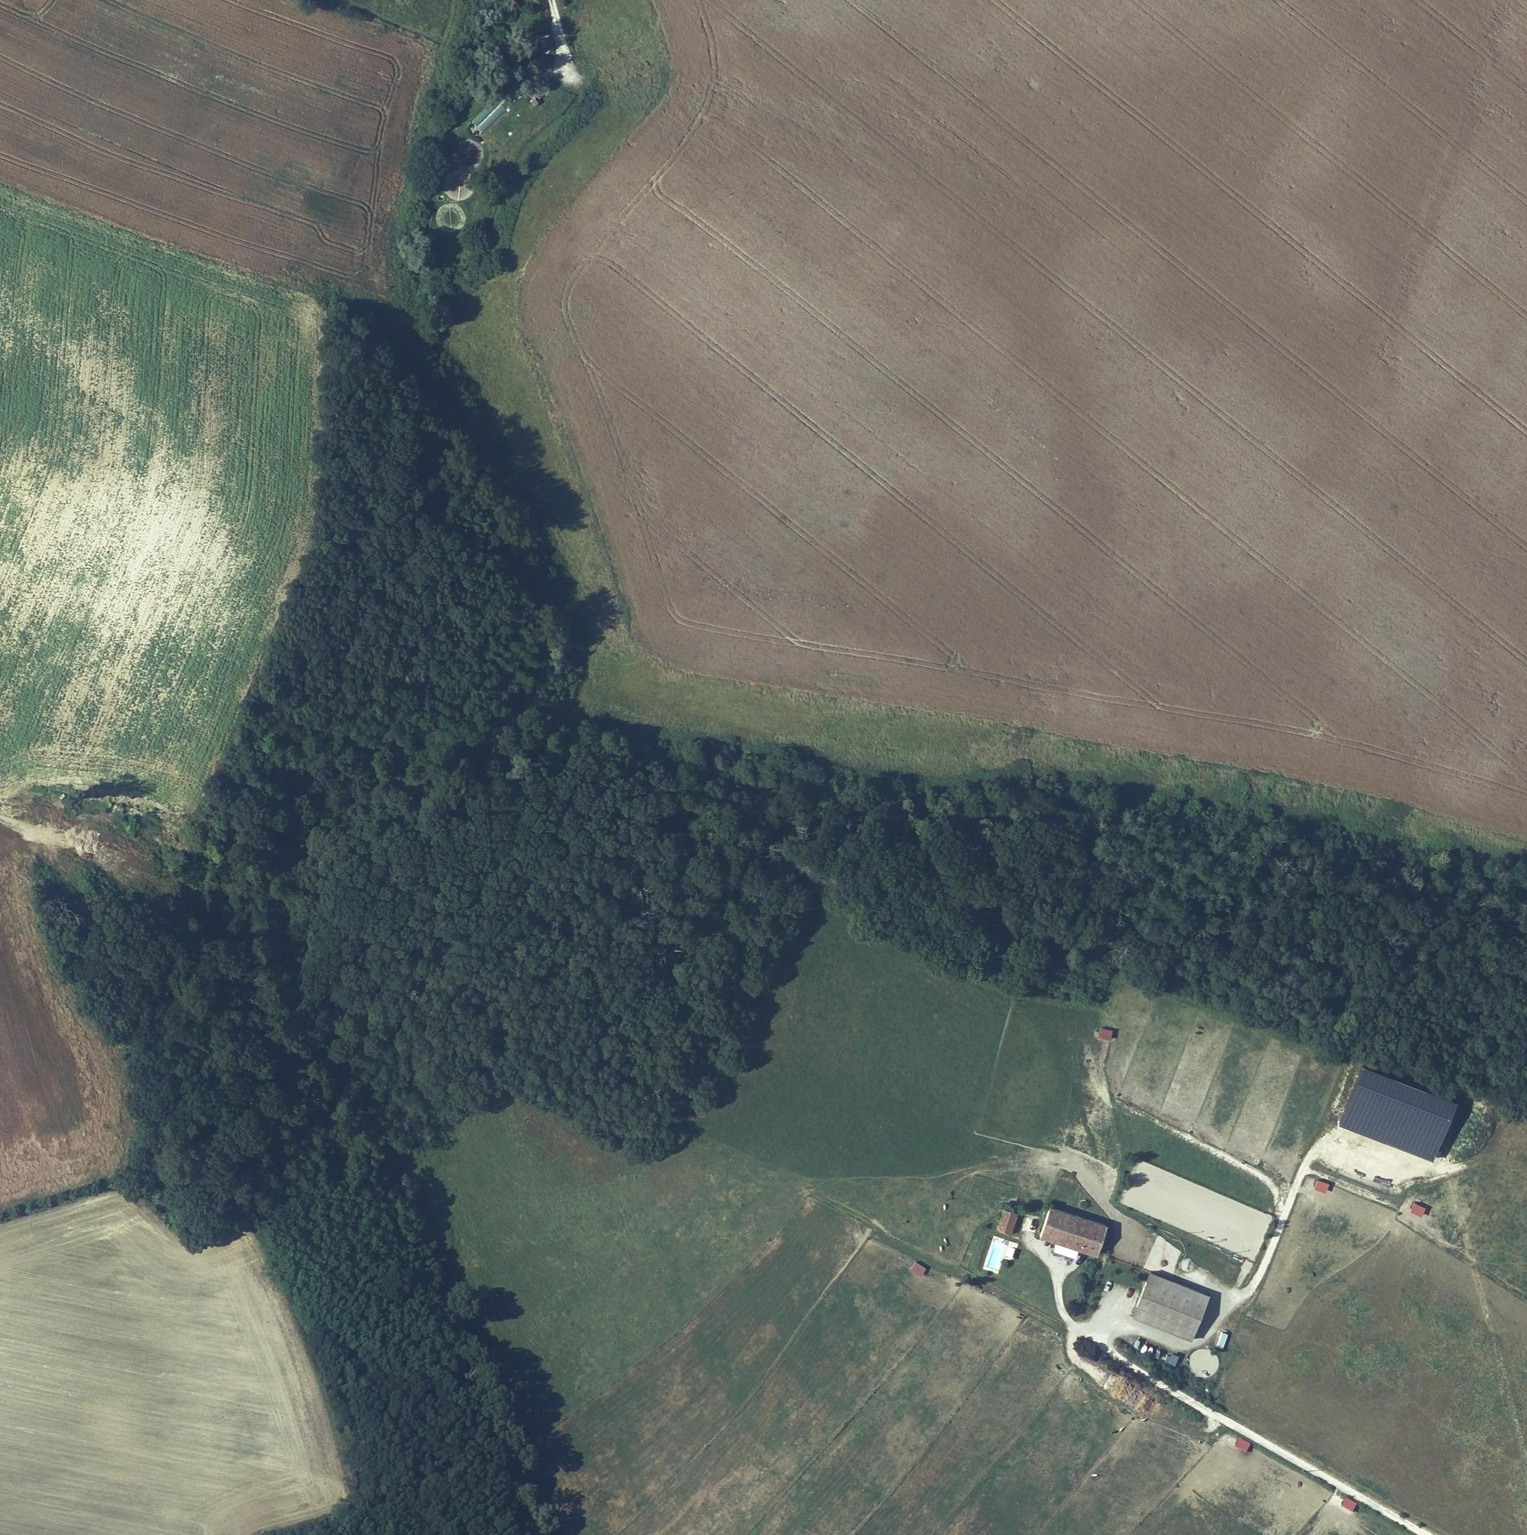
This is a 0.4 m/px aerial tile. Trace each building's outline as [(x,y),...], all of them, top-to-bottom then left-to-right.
[(472,121),(481,131),(504,110),(494,100),(472,121)] [(1112,1029),(1099,1027),(1098,1036),(1110,1038),(1112,1029)] [(1256,1259),(1274,1214),(1136,1159),(1118,1205),(1256,1259)] [(1325,1192),(1328,1183),(1317,1179),(1314,1187),(1325,1192)] [(1421,1216),(1425,1208),(1414,1202),(1410,1210),(1421,1216)] [(1107,1224),(1049,1205),(1039,1235),(1097,1254),(1107,1224)] [(1018,1213),(1002,1208),(996,1229),(1011,1234),(1018,1213)] [(992,1239),(983,1268),(999,1273),(1008,1244),(992,1239)] [(920,1275),(926,1267),(914,1260),(909,1268),(920,1275)] [(1132,1316),(1191,1339),(1209,1294),(1149,1271),(1132,1316)] [(1220,1331),(1214,1349),(1223,1352),(1228,1333),(1220,1331)] [(1245,1453),(1250,1445),(1239,1439),(1235,1447),(1245,1453)] [(1352,1513),(1357,1505),(1345,1499),(1341,1507),(1352,1513)]
